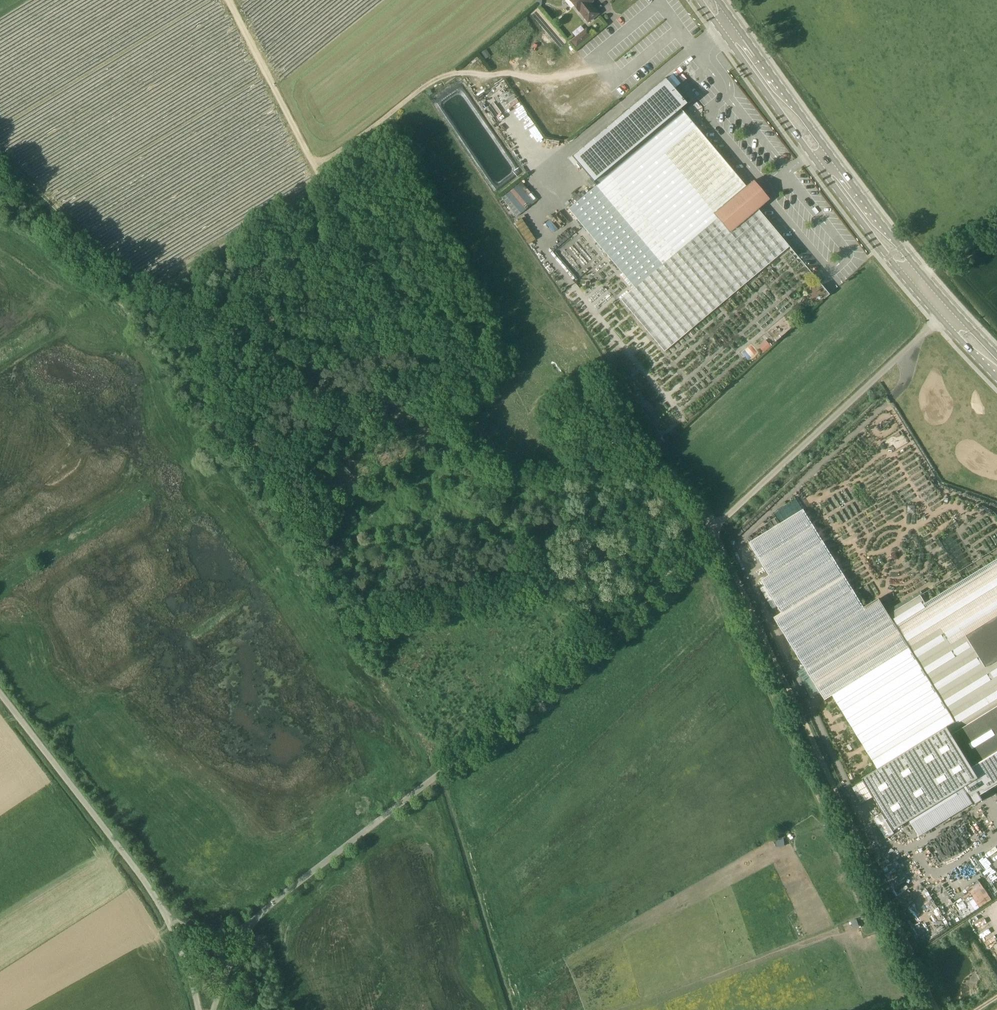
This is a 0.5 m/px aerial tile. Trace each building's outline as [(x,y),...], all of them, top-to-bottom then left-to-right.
[(578,11),(579,11),(588,22),(598,14),(589,2),(592,0),(569,0),(578,11)] [(587,28),(570,41),(576,48),(592,35),(587,28)] [(486,50),(481,53),(485,59),(490,56),(486,50)] [(596,186),(568,209),(634,288),(621,299),(664,351),(692,328),(788,247),(789,247),(758,209),(765,203),(762,201),(762,197),(754,187),(750,186),(748,184),(746,186),(682,110),(680,108),(669,95),(675,90),(667,81),(666,79),(628,111),(572,158),(596,186)] [(517,217),(538,200),(521,181),(501,198),(517,217)] [(528,242),(535,238),(523,219),(517,223),(528,242)] [(762,351),(770,347),(767,339),(758,344),(762,351)] [(580,422),(569,428),(573,434),(584,428),(580,422)] [(749,543),(770,575),(762,580),(782,613),(774,617),(825,700),(833,695),(878,769),(863,778),(895,830),(910,820),(920,836),(973,803),(974,805),(983,799),(981,795),(996,785),(996,559),(926,603),(921,595),(889,614),(879,598),(865,607),(804,509),(749,543)] [(853,787),(862,803),(873,796),(864,781),(853,787)] [(962,917),(993,900),(981,878),(966,887),(970,893),(954,902),(962,917)]
